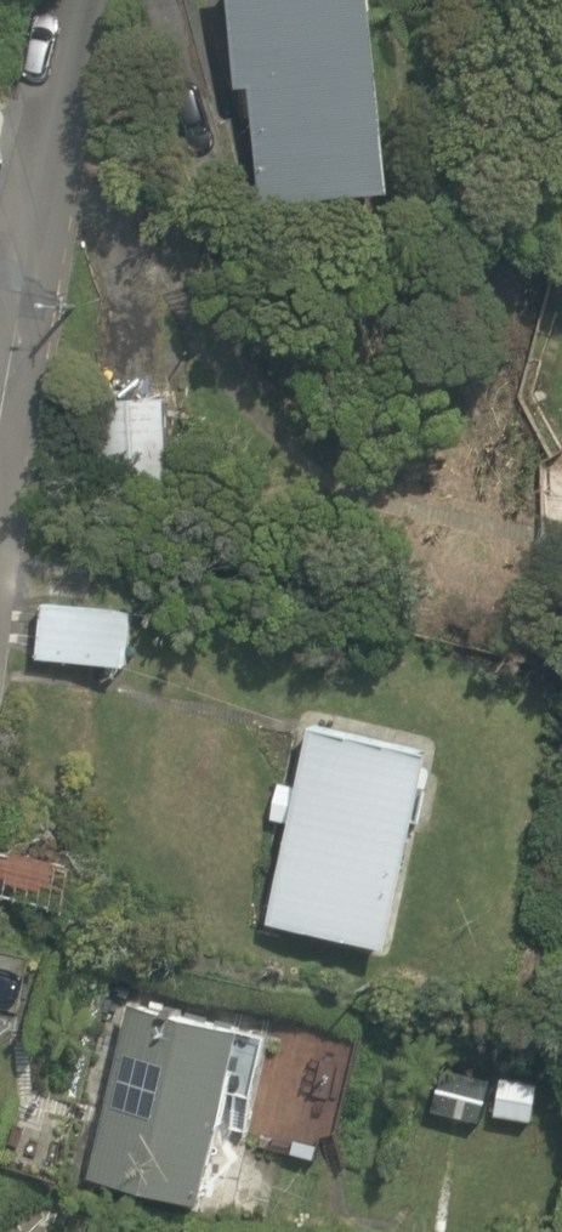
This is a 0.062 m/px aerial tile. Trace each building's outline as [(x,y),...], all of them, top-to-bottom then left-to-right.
[(219,93),(233,91),(248,203),(375,186),(351,0),(206,0),(219,93)] [(167,494),(153,386),(87,395),(101,502),(167,494)] [(106,601),(31,597),(28,661),(103,665),(106,601)] [(414,743),(295,725),(264,922),(383,940),(414,743)] [(228,1027),(109,1001),(73,1169),(192,1195),(228,1027)] [(356,1045),(266,1024),(238,1149),(327,1169),(356,1045)]
